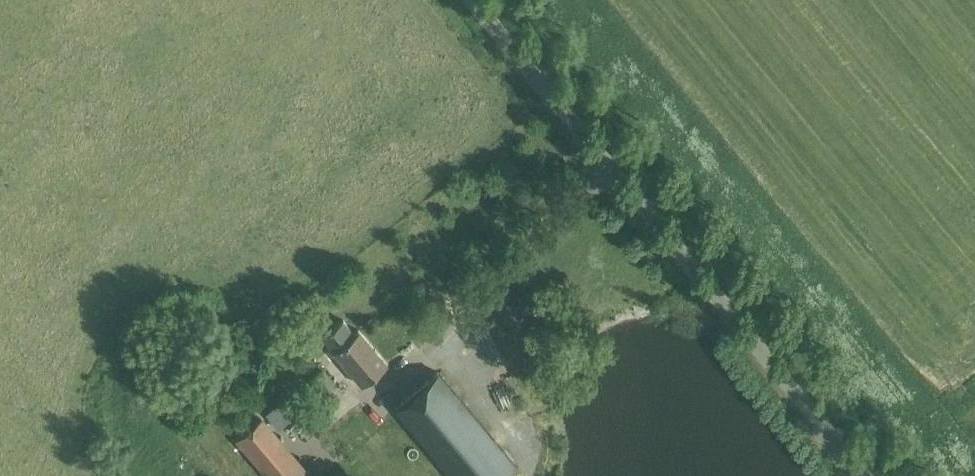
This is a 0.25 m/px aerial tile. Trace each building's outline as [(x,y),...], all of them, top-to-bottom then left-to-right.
[(343,320),(322,338),(361,385),(387,364),(358,329),(354,333),(343,320)] [(319,364),(309,372),(325,391),(335,382),(319,364)] [(453,475),(502,475),(516,464),(439,370),(395,406),(453,475)] [(287,394),(271,410),(286,426),(302,410),(287,394)] [(236,439),(267,475),(304,475),(307,473),(260,418),(236,439)]
